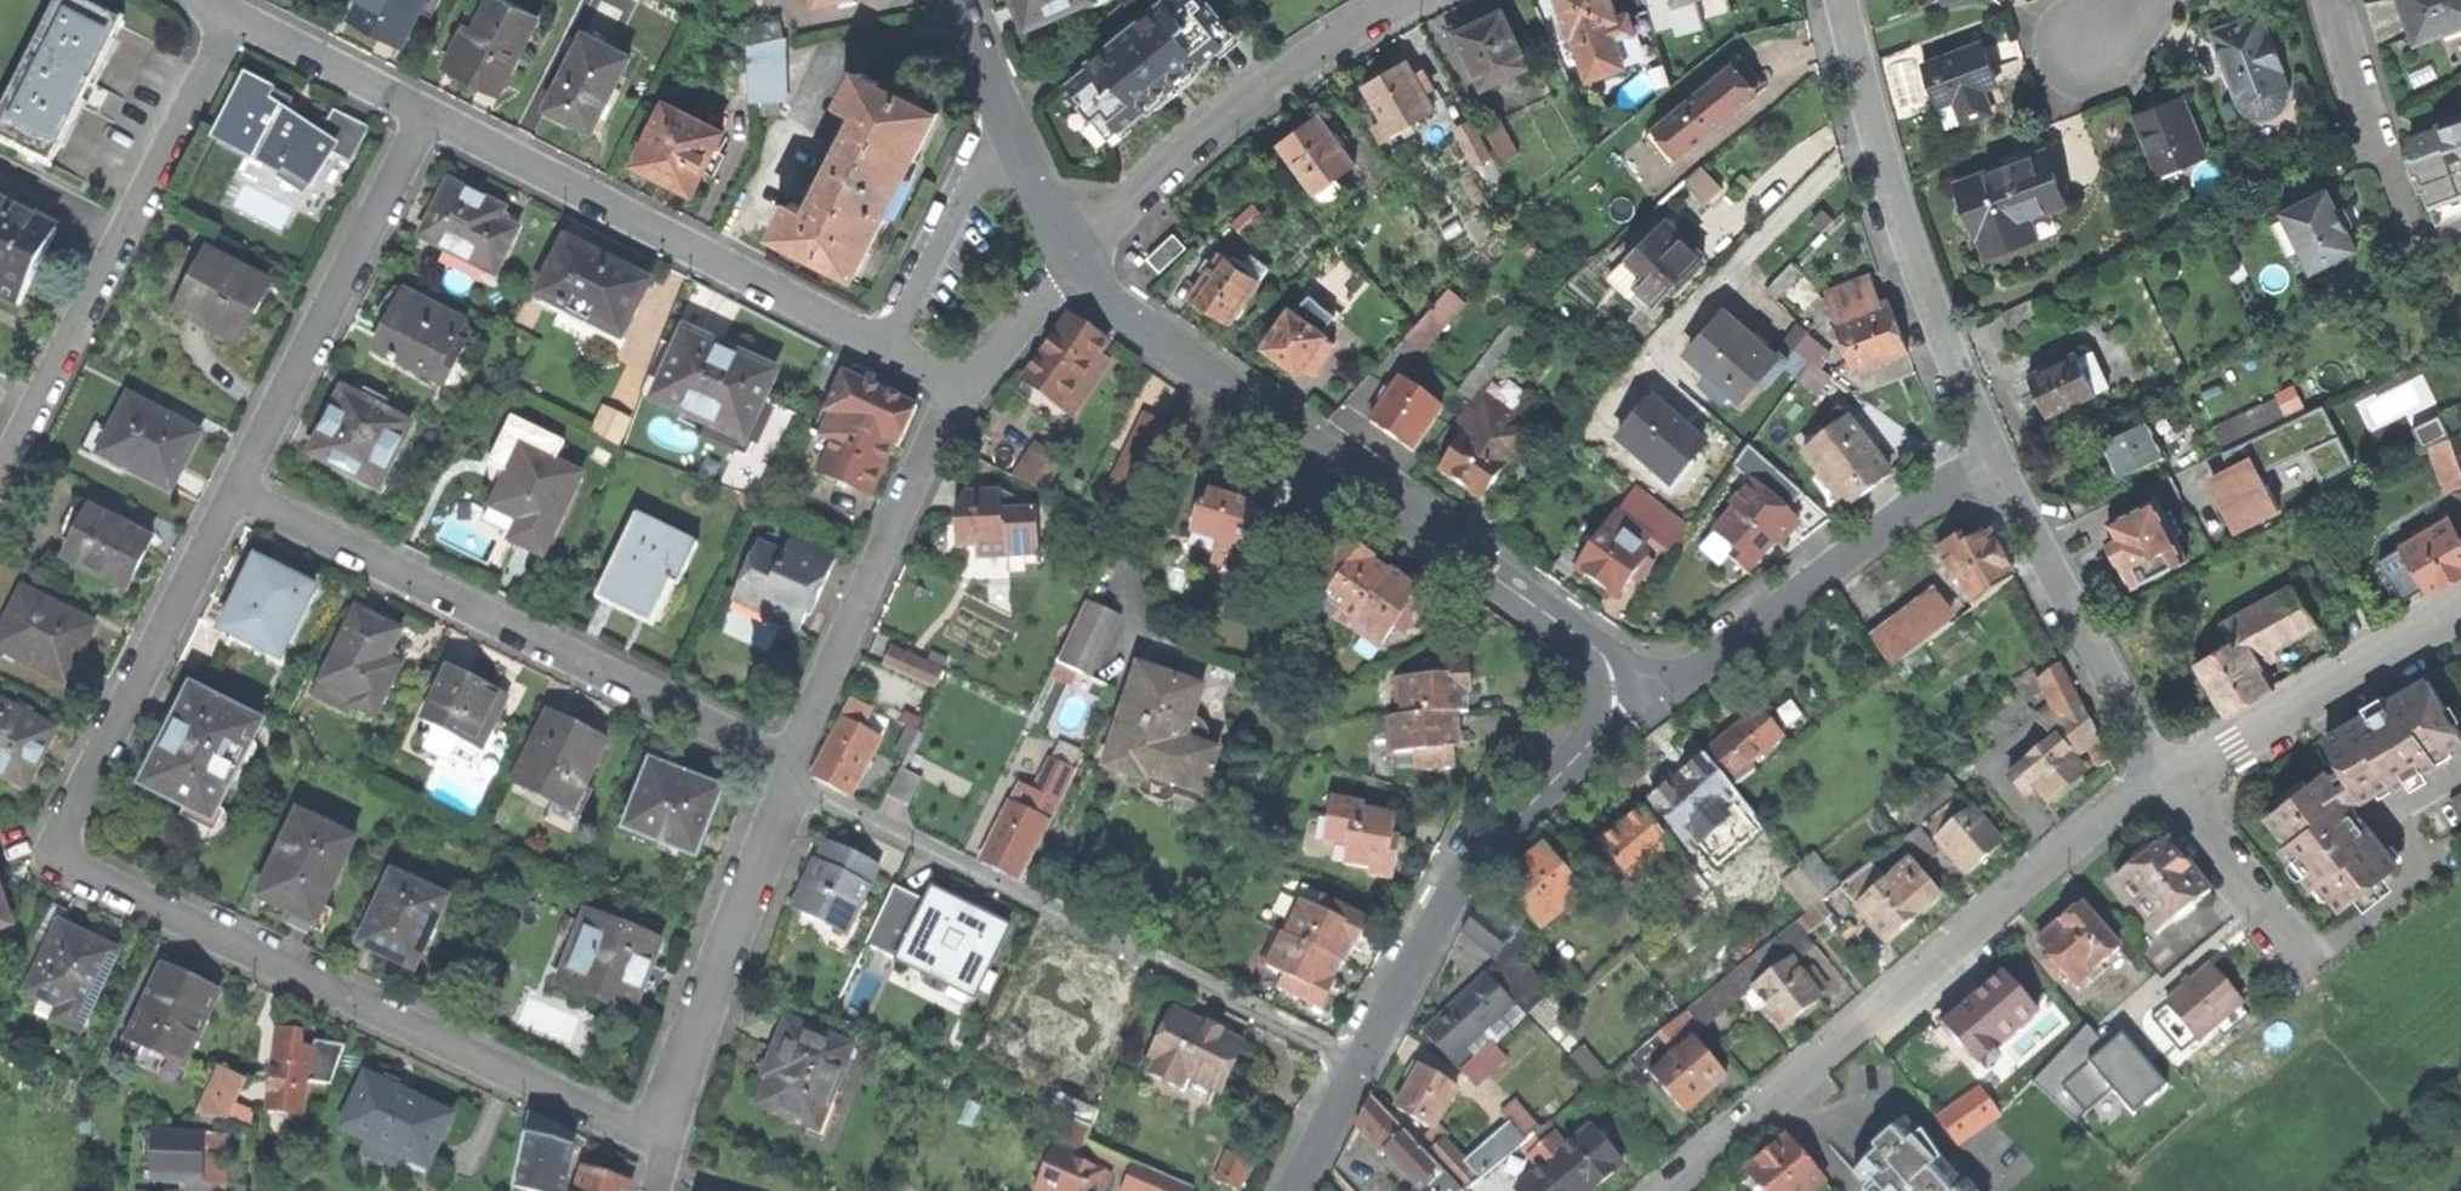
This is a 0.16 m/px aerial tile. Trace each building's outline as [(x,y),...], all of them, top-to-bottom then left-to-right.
[(50,167),(51,165),(50,164),(83,100),(122,26),(123,26),(124,23),(77,0),(64,0),(0,125),(0,141),(50,167)] [(441,0),(363,0),(354,17),(379,29),(403,41),(417,15),(430,21),(441,0)] [(539,13),(513,0),(489,0),(474,29),(468,26),(448,64),(475,78),(500,91),(539,13)] [(1017,6),(1028,32),(1095,0),(1014,0),(1017,6)] [(1066,81),(1086,104),(1082,107),(1096,124),(1100,121),(1113,137),(1174,88),(1233,42),(1218,23),(1220,21),(1207,4),(1204,7),(1198,0),(1128,0),(1122,5),(1139,26),(1090,65),(1088,64),(1066,81)] [(1573,37),(1576,36),(1592,86),(1628,75),(1627,68),(1635,65),(1637,72),(1666,63),(1646,0),(1561,0),(1573,37)] [(2460,24),(2460,0),(2404,0),(2409,16),(2419,43),(2442,35),(2441,32),(2460,24)] [(1679,2),(1658,8),(1667,36),(1689,29),(1682,6),(1680,7),(1679,2)] [(1465,44),(1486,89),(1531,68),(1506,14),(1483,25),(1479,17),(1462,25),(1448,32),(1456,47),(1465,44)] [(2217,30),(2243,102),(2248,110),(2259,116),(2273,116),(2285,106),(2288,90),(2287,80),(2283,69),(2285,68),(2272,32),(2270,33),(2262,14),(2234,24),(2217,30)] [(781,17),(746,24),(749,42),(785,35),(781,17)] [(1699,57),(1689,29),(1667,36),(1675,65),(1699,57)] [(631,53),(585,30),(546,106),(568,117),(592,130),(631,53)] [(787,97),(785,35),(749,42),(748,43),(751,97),(787,97)] [(1990,67),(1983,46),(1925,66),(1948,133),(1966,127),(1965,123),(1992,113),(1984,90),(1996,85),(1990,67)] [(732,90),(749,90),(748,57),(731,58),(732,90)] [(1743,58),(1730,69),(1754,100),(1768,88),(1754,72),(1743,58)] [(1366,87),(1386,122),(1376,127),(1384,143),(1394,137),(1396,138),(1438,112),(1409,61),(1390,72),(1386,65),(1376,71),(1367,77),(1371,84),(1366,87)] [(1661,125),(1686,156),(1754,100),(1730,69),(1661,125)] [(942,109),(861,70),(844,103),(864,113),(816,209),(796,199),(779,231),(859,272),(882,227),(912,168),(942,109)] [(310,183),(332,151),(335,146),(267,101),(271,92),(272,91),(248,79),(218,138),(281,171),(284,166),(310,183)] [(351,163),(369,127),(332,109),(327,120),(297,105),(271,92),(267,101),(335,146),(332,151),(351,163)] [(2136,117),(2157,173),(2205,154),(2184,97),(2159,107),(2136,117)] [(725,129),(668,100),(638,161),(668,177),(694,190),(706,167),(716,173),(727,153),(716,147),(725,129)] [(1300,130),(1280,145),(1326,208),(1343,196),(1335,183),(1357,166),(1320,115),(1300,130)] [(1502,115),(1484,125),(1506,165),(1524,155),(1502,115)] [(2458,117),(2440,123),(2441,126),(2422,132),(2412,148),(2440,224),(2460,217),(2460,116),(2458,117)] [(1470,123),(1455,131),(1477,169),(1491,160),(1470,123)] [(1672,167),(1686,156),(1661,125),(1648,137),(1672,167)] [(2047,154),(1958,185),(1976,237),(1980,236),(1988,259),(2057,234),(2049,211),(2064,205),(2052,169),(2047,154)] [(1704,172),(1691,183),(1719,214),(1732,202),(1704,172)] [(482,198),(451,182),(423,237),(496,274),(518,230),(499,220),(505,209),(482,198)] [(2329,189),(2282,212),(2310,271),(2357,249),(2347,229),(2355,225),(2350,215),(2345,205),(2338,209),(2329,189)] [(0,201),(0,294),(21,305),(57,231),(0,201)] [(1254,207),(1234,226),(1245,237),(1264,218),(1254,207)] [(1663,226),(1655,218),(1617,246),(1630,260),(1663,226)] [(1669,220),(1663,226),(1685,248),(1691,241),(1681,232),(1669,220)] [(1685,248),(1663,226),(1630,260),(1612,278),(1633,300),(1642,290),(1657,305),(1705,256),(1691,241),(1685,248)] [(222,255),(228,246),(205,234),(199,244),(222,255)] [(1162,274),(1188,249),(1175,236),(1149,259),(1162,274)] [(615,265),(568,241),(539,296),(623,338),(650,282),(615,265)] [(251,299),(259,283),(183,245),(155,296),(236,339),(250,312),(246,309),(251,299)] [(1233,262),(1223,255),(1194,298),(1213,310),(1233,324),(1272,271),(1258,262),(1253,268),(1236,257),(1233,262)] [(1872,275),(1826,291),(1838,321),(1837,322),(1845,342),(1842,343),(1846,355),(1850,354),(1856,371),(1908,351),(1897,323),(1889,301),(1883,304),(1872,275)] [(445,385),(465,347),(457,342),(467,323),(404,291),(402,292),(394,288),(389,296),(382,305),(393,311),(374,349),(445,385)] [(1446,329),(1468,306),(1452,290),(1430,314),(1446,329)] [(1293,309),(1267,348),(1283,359),(1303,373),(1313,358),(1323,365),(1337,344),(1327,338),(1329,335),(1321,329),(1331,313),(1305,296),(1293,309)] [(1693,354),(1743,401),(1778,358),(1753,336),(1729,313),(1693,354)] [(1086,325),(1071,314),(1016,390),(1053,416),(1070,415),(1105,366),(1093,358),(1106,339),(1086,325)] [(1463,388),(1477,400),(1532,331),(1518,320),(1463,388)] [(747,455),(772,403),(764,399),(775,374),(738,358),(708,345),(709,342),(684,331),(654,401),(708,425),(704,436),(747,455)] [(1835,351),(1811,333),(1799,349),(1824,367),(1835,351)] [(2048,416),(2109,387),(2093,352),(2079,359),(2077,353),(2030,376),(2040,398),(2048,416)] [(820,435),(835,441),(845,420),(893,441),(892,443),(904,449),(924,404),(886,387),(849,371),(820,435)] [(1445,410),(1403,380),(1374,423),(1393,437),(1416,452),(1445,410)] [(2262,453),(2297,437),(2285,410),(2298,404),(2289,385),(2276,391),(2275,390),(2211,420),(2225,451),(2254,437),(2262,453)] [(385,402),(369,393),(364,403),(344,392),(330,418),(311,455),(377,489),(409,427),(380,412),(385,402)] [(1485,394),(1455,429),(1467,437),(1443,471),(1462,485),(1485,501),(1508,467),(1527,462),(1516,417),(1500,421),(1498,420),(1495,405),(1492,400),(1485,394)] [(186,457),(198,433),(128,396),(112,428),(96,420),(80,451),(113,468),(115,462),(170,490),(186,457)] [(1655,402),(1623,442),(1672,486),(1698,456),(1679,439),(1687,430),(1673,418),(1655,402)] [(635,419),(610,407),(599,430),(625,442),(635,419)] [(2167,454),(2160,439),(2175,432),(2166,412),(2152,418),(2151,418),(2104,440),(2112,459),(2119,476),(2167,454)] [(2451,416),(2427,424),(2433,442),(2457,435),(2451,416)] [(892,443),(893,441),(845,420),(835,441),(822,472),(870,493),(883,463),(892,443)] [(1156,426),(1143,420),(1114,479),(1139,492),(1168,432),(1156,426)] [(1889,475),(1849,422),(1807,455),(1847,508),(1870,490),(1889,475)] [(2319,427),(2297,437),(2329,498),(2351,486),(2319,427)] [(2460,487),(2460,436),(2435,444),(2450,491),(2460,487)] [(1017,475),(1042,485),(1062,459),(1040,445),(1017,475)] [(543,555),(580,476),(522,447),(494,507),(511,515),(521,520),(512,540),(543,555)] [(1803,494),(1748,447),(1734,467),(1751,482),(1731,505),(1735,509),(1714,533),(1735,552),(1730,558),(1747,573),(1772,546),(1780,545),(1788,537),(1800,524),(1787,512),(1803,494)] [(2274,499),(2252,456),(2214,475),(2241,529),(2280,510),(2278,506),(2284,502),(2281,496),(2274,499)] [(1693,530),(1640,488),(1600,544),(1585,533),(1567,558),(1591,575),(1623,597),(1635,578),(1644,583),(1655,565),(1648,560),(1649,558),(1645,554),(1655,541),(1674,555),(1693,530)] [(1235,496),(1212,489),(1206,507),(1199,505),(1191,531),(1220,539),(1214,560),(1263,575),(1274,541),(1268,540),(1275,516),(1255,510),(1232,503),(1235,496)] [(976,545),(976,558),(1009,557),(1009,570),(1026,570),(1027,562),(1039,562),(1036,508),(1016,509),(1015,498),(999,490),(966,491),(954,511),(955,523),(956,545),(976,545)] [(749,511),(755,497),(741,491),(741,501),(749,511)] [(1246,499),(1235,496),(1232,503),(1255,510),(1258,503),(1246,499)] [(1036,508),(1015,498),(1016,509),(1036,508)] [(2168,522),(2156,498),(2111,521),(2118,534),(2110,539),(2118,554),(2123,563),(2124,562),(2135,584),(2186,557),(2175,535),(2182,531),(2176,519),(2168,522)] [(140,559),(151,538),(90,508),(88,513),(74,507),(60,535),(73,543),(65,558),(125,589),(140,559)] [(659,628),(699,545),(636,515),(597,597),(619,608),(659,628)] [(2450,518),(2436,527),(2432,521),(2425,526),(2428,531),(2404,546),(2431,593),(2450,581),(2460,575),(2460,537),(2450,518)] [(1953,543),(1938,550),(1956,585),(1960,583),(1974,609),(2014,579),(2000,553),(1990,534),(1969,545),(1964,537),(1953,543)] [(777,617),(801,628),(807,617),(806,606),(810,602),(814,604),(824,582),(836,557),(793,537),(784,557),(759,545),(742,581),(753,585),(777,617)] [(1365,549),(1347,537),(1318,577),(1332,587),(1319,606),(1350,629),(1352,626),(1391,571),(1375,560),(1373,563),(1361,555),(1365,549)] [(1371,553),(1365,549),(1361,555),(1373,563),(1375,560),(1377,557),(1371,553)] [(282,660),(316,590),(257,560),(247,579),(222,631),(282,660)] [(1394,567),(1391,571),(1352,626),(1382,647),(1396,627),(1408,635),(1434,597),(1418,586),(1415,591),(1406,585),(1411,579),(1394,567)] [(1415,581),(1411,579),(1406,585),(1415,591),(1418,586),(1420,585),(1415,581)] [(2250,699),(2272,686),(2259,663),(2273,654),(2267,643),(2314,617),(2306,601),(2316,595),(2307,579),(2224,625),(2234,643),(2196,664),(2225,714),(2250,699)] [(735,597),(777,617),(753,585),(742,581),(735,597)] [(94,625),(23,589),(0,634),(0,649),(65,682),(79,654),(94,625)] [(1952,625),(1931,596),(1872,640),(1894,669),(1952,625)] [(1058,661),(1090,676),(1119,616),(1087,600),(1058,661)] [(353,706),(375,717),(400,664),(387,658),(400,630),(376,618),(357,609),(314,698),(349,714),(353,706)] [(935,689),(944,671),(893,647),(884,664),(935,689)] [(1469,659),(1426,663),(1427,676),(1396,679),(1399,715),(1460,710),(1470,709),(1469,690),(1464,690),(1463,678),(1471,678),(1469,659)] [(1145,773),(1204,794),(1218,750),(1186,739),(1203,686),(1169,674),(1139,664),(1104,765),(1144,779),(1145,773)] [(2060,792),(2082,771),(2071,758),(2088,747),(2098,767),(2110,761),(2060,666),(2040,681),(2054,707),(2036,719),(2054,740),(2008,778),(2021,793),(2033,782),(2049,801),(2060,792)] [(471,766),(480,749),(481,749),(506,695),(480,682),(449,667),(423,721),(434,727),(430,734),(427,741),(426,743),(452,756),(471,766)] [(1471,683),(1471,678),(1463,678),(1464,690),(1469,690),(1472,689),(1471,683)] [(2429,679),(2394,699),(2394,697),(2357,719),(2359,721),(2327,740),(2343,768),(2347,774),(2323,790),(2315,779),(2314,779),(2280,806),(2287,815),(2276,823),(2290,841),(2283,847),(2299,868),(2315,888),(2315,887),(2322,881),(2333,896),(2342,908),(2398,864),(2352,806),(2375,792),(2394,781),(2403,775),(2409,783),(2419,777),(2433,768),(2428,760),(2448,748),(2460,740),(2460,733),(2429,679)] [(213,821),(262,723),(192,687),(170,731),(142,785),(213,821)] [(849,794),(879,736),(861,726),(871,707),(854,698),(813,776),(832,785),(849,794)] [(55,729),(0,701),(0,773),(26,786),(44,750),(55,729)] [(1462,731),(1460,710),(1399,715),(1387,717),(1391,753),(1418,751),(1420,769),(1460,766),(1458,745),(1457,731),(1462,731)] [(1782,737),(1761,710),(1741,726),(1705,756),(1733,789),(1756,771),(1746,757),(1758,747),(1762,753),(1782,737)] [(573,809),(605,743),(578,730),(549,715),(515,780),(573,809)] [(422,738),(427,741),(430,734),(426,732),(422,738)] [(448,763),(452,756),(426,743),(422,749),(448,763)] [(2453,756),(2448,748),(2428,760),(2433,768),(2453,756)] [(1757,817),(1733,789),(1705,756),(1682,775),(1652,801),(1685,841),(1705,823),(1715,834),(1726,824),(1717,813),(1730,802),(1748,824),(1757,817)] [(1931,764),(1959,797),(1960,796),(1969,789),(1941,756),(1931,764)] [(921,776),(969,793),(974,779),(926,761),(921,776)] [(628,828),(695,854),(720,790),(689,778),(653,764),(628,828)] [(896,792),(918,803),(931,778),(909,767),(896,792)] [(2326,772),(2315,779),(2323,790),(2347,774),(2343,768),(2329,777),(2326,772)] [(2380,801),(2398,789),(2394,781),(2375,792),(2380,801)] [(2452,798),(2460,813),(2460,793),(2452,798)] [(1959,797),(1924,823),(1966,873),(1983,859),(2001,844),(1960,796),(1959,797)] [(1393,836),(1397,817),(1364,810),(1366,805),(1332,798),(1323,840),(1347,845),(1344,864),(1369,869),(1367,875),(1391,880),(1397,853),(1390,852),(1393,836)] [(1018,878),(1046,819),(1011,801),(982,860),(1000,870),(1018,878)] [(2269,814),(2276,823),(2287,815),(2280,806),(2269,814)] [(1672,844),(1643,809),(1621,827),(1590,854),(1618,888),(1629,879),(1630,879),(1672,844)] [(316,924),(355,839),(299,812),(279,856),(282,858),(262,899),(287,911),(316,924)] [(1903,839),(1926,866),(1939,855),(1932,847),(1931,844),(1919,827),(1903,839)] [(1400,838),(1393,836),(1390,852),(1397,853),(1399,845),(1400,838)] [(833,921),(848,928),(880,864),(831,841),(820,864),(823,865),(819,873),(816,880),(807,876),(792,907),(831,926),(833,921)] [(2164,843),(2160,844),(2139,861),(2114,881),(2155,934),(2209,892),(2173,845),(2168,843),(2164,843)] [(1631,903),(1618,888),(1590,854),(1584,848),(1561,868),(1544,848),(1534,857),(1503,883),(1540,928),(1592,884),(1618,913),(1631,903)] [(1825,899),(1840,887),(1813,854),(1798,866),(1825,899)] [(1871,864),(1840,887),(1886,941),(1913,918),(1939,896),(1910,861),(1885,882),(1871,864)] [(1675,917),(1709,889),(1696,872),(1665,897),(1665,905),(1675,917)] [(416,970),(449,899),(395,874),(361,944),(386,956),(416,970)] [(2326,902),(2333,896),(2322,881),(2315,887),(2326,902)] [(1005,937),(1011,926),(983,912),(981,915),(961,904),(962,901),(947,894),(934,887),(927,900),(895,884),(867,942),(907,962),(908,960),(922,967),(921,970),(928,973),(930,973),(933,976),(938,978),(945,979),(943,981),(952,986),(954,984),(971,992),(970,995),(974,997),(979,987),(977,985),(985,968),(988,970),(997,952),(995,950),(1003,935),(1005,937)] [(1520,964),(1541,947),(1531,935),(1492,894),(1478,910),(1479,911),(1463,931),(1494,956),(1500,949),(1509,958),(1512,956),(1520,964)] [(1316,908),(1298,899),(1281,932),(1343,962),(1345,963),(1353,945),(1348,943),(1354,930),(1361,934),(1369,918),(1322,895),(1316,908)] [(1821,903),(1796,923),(1804,934),(1821,920),(1830,931),(1838,925),(1821,903)] [(2137,954),(2110,923),(2102,930),(2081,906),(2078,908),(2076,906),(2071,906),(2063,912),(2063,917),(2064,920),(2053,929),(2037,943),(2049,957),(2042,962),(2056,979),(2062,973),(2074,987),(2085,977),(2099,965),(2117,949),(2128,962),(2137,954)] [(661,942),(588,913),(560,984),(632,1013),(650,970),(661,942)] [(846,933),(848,928),(833,921),(831,926),(846,933)] [(1740,968),(1719,984),(1734,1003),(1746,1017),(1765,1002),(1782,1025),(1800,1012),(1819,998),(1790,959),(1790,960),(1781,948),(1783,946),(1795,956),(1812,943),(1804,934),(1796,923),(1745,964),(1749,969),(1744,974),(1740,968)] [(1846,923),(1838,930),(1844,939),(1853,932),(1846,923)] [(86,937),(58,925),(28,990),(43,997),(37,1010),(80,1030),(117,951),(86,937)] [(1571,951),(1553,929),(1545,934),(1540,928),(1531,935),(1541,947),(1555,964),(1571,951)] [(1358,940),(1361,934),(1354,930),(1348,943),(1353,945),(1355,946),(1358,940)] [(1335,978),(1343,962),(1281,932),(1279,931),(1262,964),(1285,975),(1279,988),(1323,1009),(1332,991),(1325,987),(1330,976),(1335,978)] [(2104,972),(2099,965),(2085,977),(2091,983),(2104,972)] [(183,977),(163,967),(129,1039),(183,1065),(216,993),(183,977)] [(1095,1033),(1116,989),(1094,978),(1071,967),(1043,1022),(1062,1032),(1068,1020),(1095,1033)] [(2225,983),(2211,967),(2194,981),(2187,988),(2167,1005),(2197,1040),(2242,1002),(2225,983)] [(2014,1035),(2038,1015),(2003,972),(1962,1007),(1942,1024),(1977,1066),(1997,1049),(2014,1035)] [(1338,980),(1335,978),(1330,976),(1325,987),(1332,991),(1335,985),(1338,980)] [(1513,1004),(1487,976),(1468,993),(1425,1032),(1471,1081),(1483,1068),(1490,1074),(1506,1057),(1491,1041),(1479,1052),(1478,1050),(1490,1040),(1483,1032),(1513,1004)] [(2182,982),(2187,988),(2194,981),(2189,976),(2182,982)] [(1719,984),(1685,1012),(1701,1030),(1702,1031),(1734,1003),(1719,984)] [(1219,1090),(1242,1045),(1221,1034),(1226,1023),(1212,1016),(1206,1027),(1194,1020),(1174,1010),(1151,1056),(1156,1059),(1149,1073),(1208,1103),(1216,1088),(1219,1090)] [(1701,1030),(1685,1012),(1661,1032),(1677,1051),(1650,1074),(1684,1113),(1707,1094),(1725,1077),(1692,1038),(1701,1030)] [(852,1045),(788,1018),(775,1049),(786,1053),(782,1063),(776,1079),(770,1076),(759,1103),(813,1126),(823,1102),(829,1104),(852,1045)] [(2042,1077),(2083,1122),(2119,1090),(2144,1118),(2183,1082),(2131,1025),(2115,1041),(2100,1025),(2042,1077)] [(291,1031),(278,1029),(268,1110),(306,1116),(311,1081),(330,1084),(344,1044),(332,1044),(315,1041),(315,1046),(300,1044),(302,1032),(291,1031)] [(2021,1045),(2014,1035),(1997,1049),(2004,1058),(2021,1045)] [(765,1074),(770,1076),(776,1079),(782,1063),(786,1053),(775,1049),(765,1074)] [(1577,1067),(1595,1086),(1601,1080),(1607,1076),(1589,1057),(1577,1067)] [(1457,1088),(1420,1066),(1408,1087),(1396,1108),(1432,1130),(1457,1088)] [(245,1079),(218,1067),(196,1113),(227,1115),(245,1079)] [(402,1091),(367,1074),(342,1127),(371,1140),(407,1157),(427,1166),(452,1114),(402,1091)] [(1997,1114),(1979,1089),(1939,1117),(1958,1143),(1997,1114)] [(1099,1109),(1064,1094),(1056,1112),(1072,1119),(1092,1127),(1099,1109)] [(1372,1097),(1365,1110),(1361,1118),(1359,1124),(1416,1183),(1407,1190),(1462,1190),(1428,1155),(1372,1097)] [(1428,1155),(1462,1190),(1465,1190),(1522,1144),(1533,1135),(1540,1130),(1516,1102),(1500,1117),(1508,1126),(1466,1164),(1443,1140),(1428,1155)] [(1080,1153),(1092,1127),(1072,1119),(1061,1145),(1080,1153)] [(1935,1156),(1932,1158),(1916,1139),(1918,1137),(1904,1121),(1886,1138),(1884,1136),(1880,1140),(1881,1141),(1875,1147),(1879,1151),(1854,1173),(1870,1190),(1966,1190),(1935,1156)] [(1540,1130),(1533,1135),(1581,1190),(1592,1190),(1604,1181),(1622,1165),(1591,1128),(1566,1150),(1545,1126),(1540,1130)] [(205,1132),(154,1130),(153,1178),(223,1181),(225,1135),(205,1132)] [(524,1131),(512,1190),(533,1190),(534,1190),(536,1190),(563,1190),(573,1144),(549,1138),(524,1131)] [(1533,1135),(1522,1144),(1543,1169),(1518,1190),(1519,1190),(1581,1190),(1533,1135)] [(1747,1171),(1764,1190),(1815,1190),(1825,1183),(1786,1137),(1764,1156),(1747,1171)] [(362,1156),(399,1173),(407,1157),(371,1140),(362,1156)] [(1060,1144),(1057,1151),(1077,1160),(1080,1153),(1061,1145),(1060,1144)] [(1054,1150),(1040,1182),(1042,1183),(1056,1189),(1055,1190),(1103,1190),(1110,1175),(1077,1160),(1057,1151),(1054,1150)] [(1228,1154),(1220,1173),(1243,1183),(1251,1164),(1228,1154)] [(1194,1187),(1135,1161),(1122,1190),(1124,1190),(1192,1190),(1194,1187)] [(586,1168),(579,1190),(629,1190),(632,1183),(586,1168)] [(1220,1173),(1216,1181),(1236,1190),(1239,1190),(1243,1183),(1220,1173)] [(1039,1190),(1055,1190),(1056,1189),(1042,1183),(1039,1190)]
